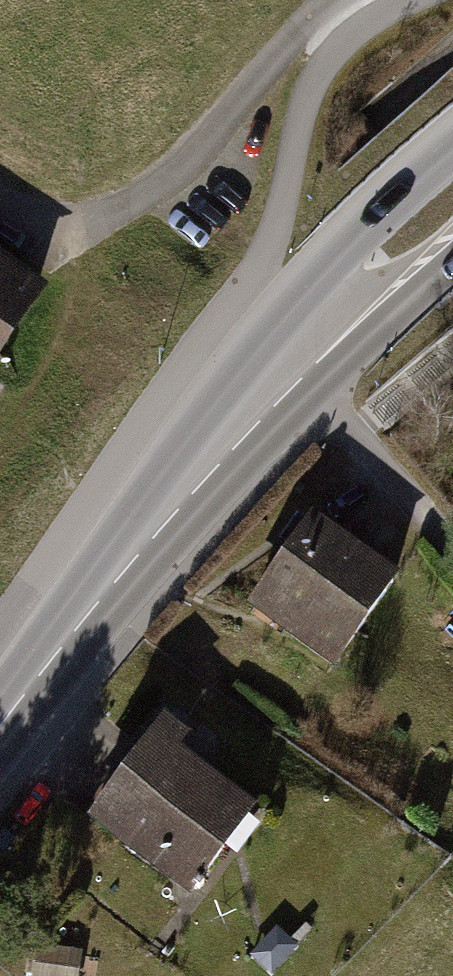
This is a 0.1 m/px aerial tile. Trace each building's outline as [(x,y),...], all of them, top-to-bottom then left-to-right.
[(0,267),(0,352),(39,294),(0,267)] [(402,582),(307,519),(245,611),(341,675),(402,582)] [(270,830),(159,748),(90,841),(201,923),(270,830)]
